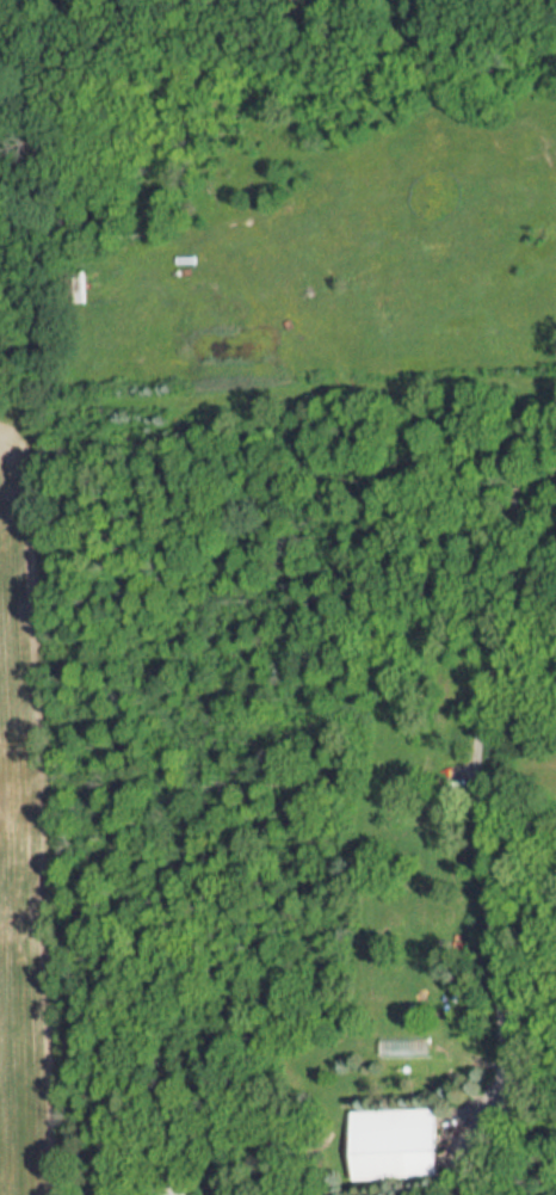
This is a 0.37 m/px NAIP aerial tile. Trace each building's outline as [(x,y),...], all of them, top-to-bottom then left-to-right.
[(441,1179),(439,1109),(352,1111),(354,1181),(441,1179)]
